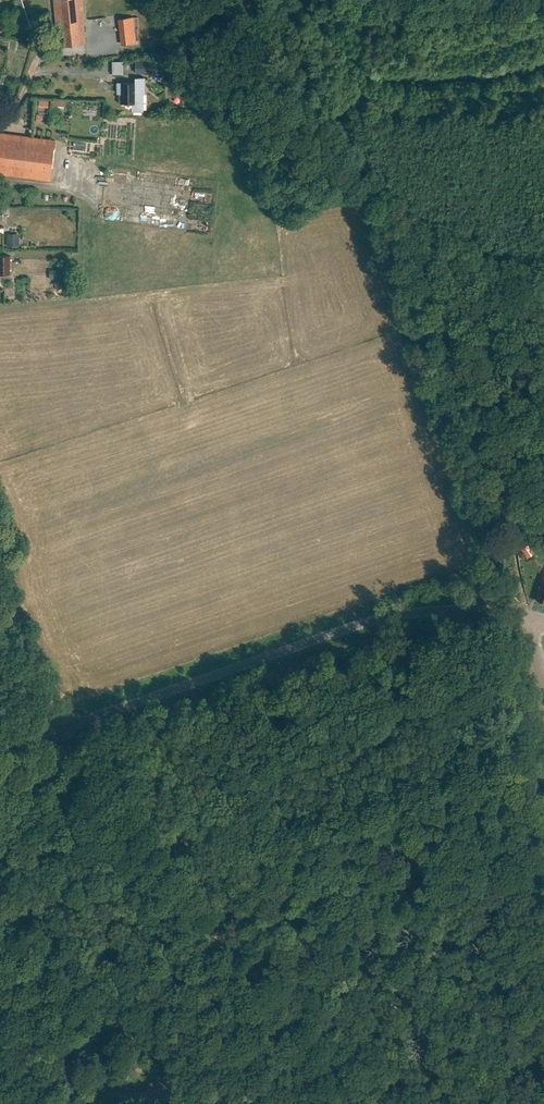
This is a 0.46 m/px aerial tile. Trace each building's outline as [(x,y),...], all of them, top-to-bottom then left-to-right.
[(31,27),(23,0),(16,0),(25,29),(31,27)] [(59,28),(64,27),(66,46),(86,43),(84,24),(85,24),(83,0),(54,0),(56,27),(59,28)] [(133,17),(120,18),(122,31),(135,30),(133,17)] [(136,61),(136,73),(155,72),(155,61),(136,61)] [(136,82),(121,82),(121,103),(132,103),(132,111),(144,111),(144,94),(146,94),(146,77),(136,77),(136,82)] [(51,180),(56,141),(0,133),(0,173),(51,180)] [(7,233),(7,246),(19,246),(19,233),(7,233)] [(0,255),(0,274),(10,274),(10,255),(0,255)] [(528,557),(535,552),(528,542),(521,547),(528,557)]
